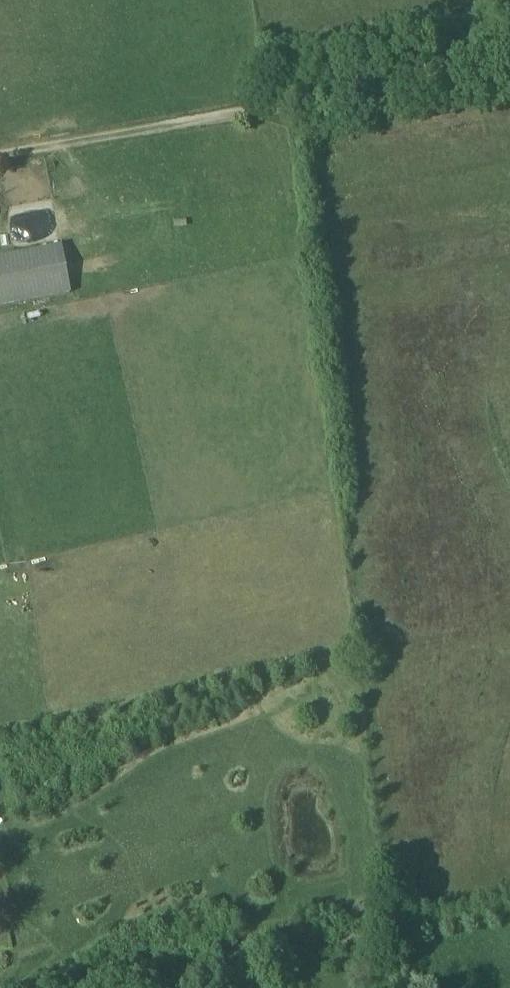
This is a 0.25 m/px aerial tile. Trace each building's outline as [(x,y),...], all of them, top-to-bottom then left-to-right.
[(71,295),(62,246),(0,258),(0,308),(71,295)]
